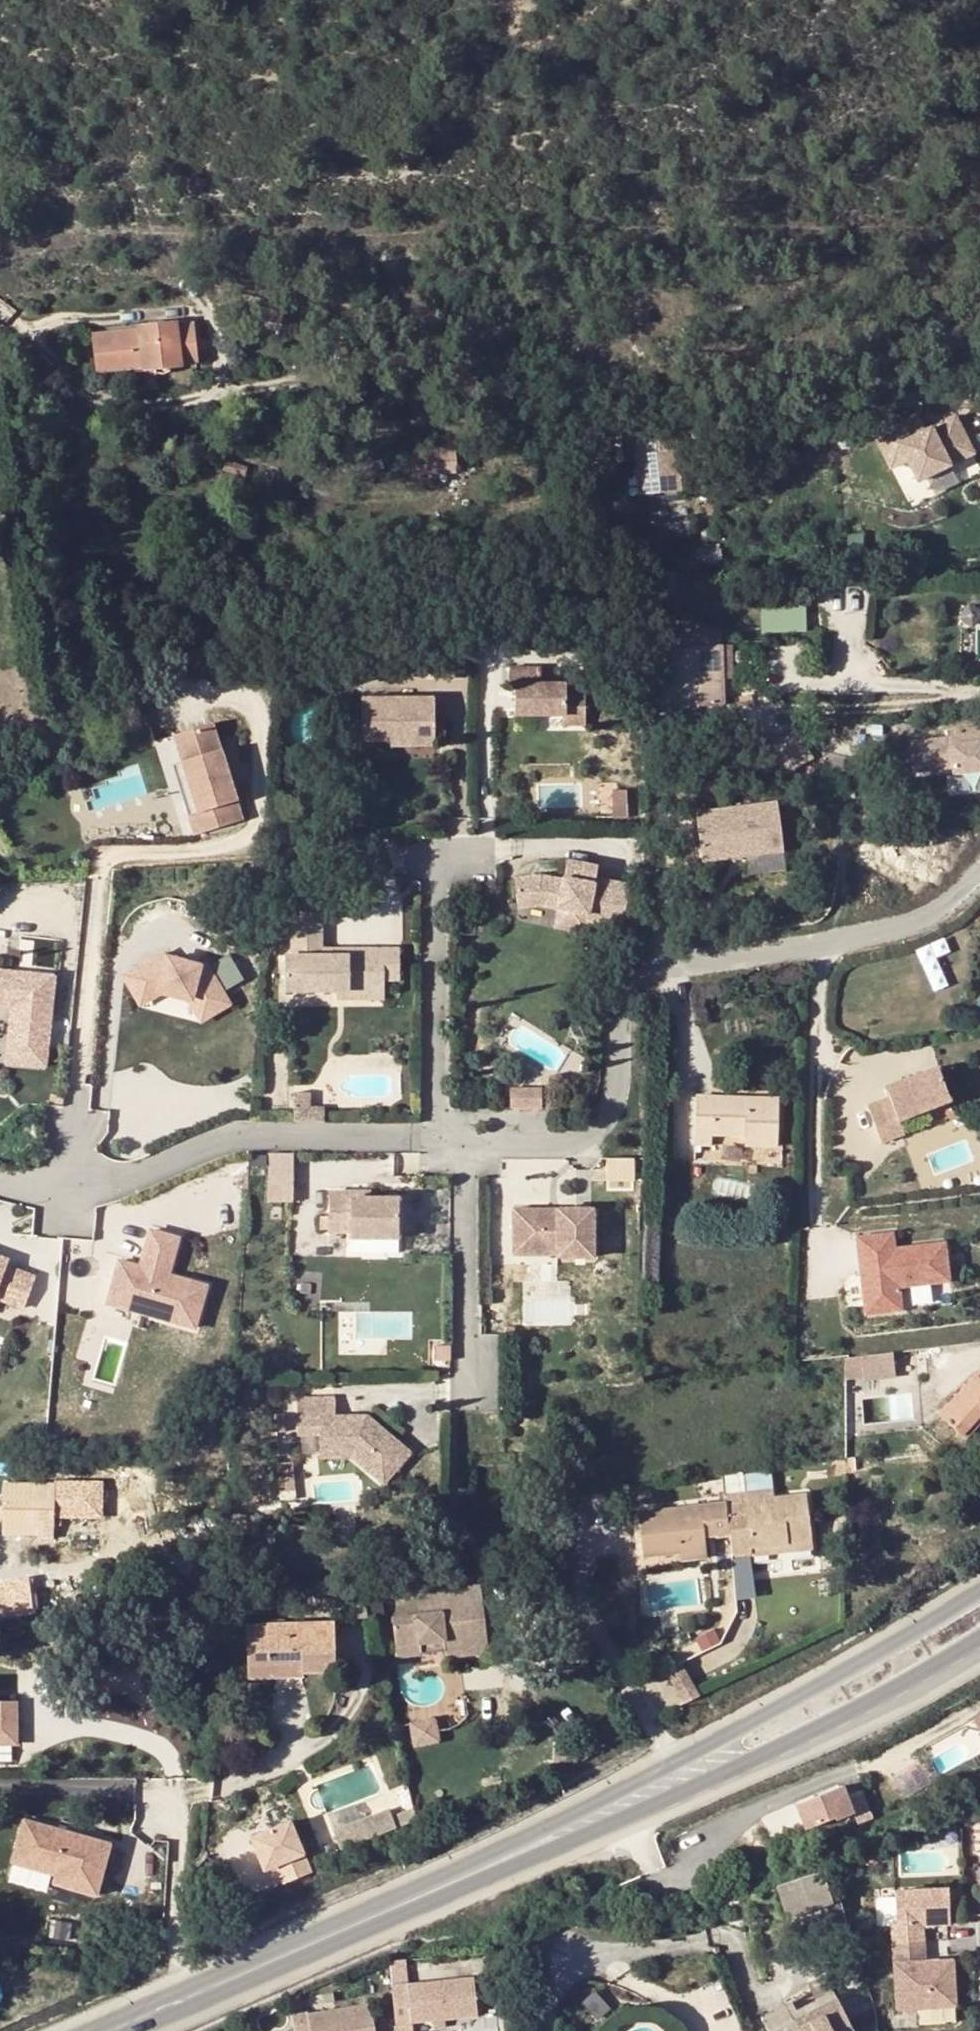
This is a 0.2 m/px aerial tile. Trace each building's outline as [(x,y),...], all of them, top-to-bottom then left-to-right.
[(93,336),(96,372),(143,366),(143,370),(152,369),(153,375),(163,377),(171,373),(170,367),(179,366),(179,362),(195,360),(192,325),(176,327),(175,324),(139,328),(139,332),(93,336)] [(900,421),(868,438),(885,469),(906,459),(917,480),(972,450),(952,414),(917,432),(908,437),(900,421)] [(909,416),(900,421),(908,437),(917,432),(909,416)] [(632,432),(634,486),(676,485),(674,429),(632,432)] [(431,455),(432,474),(455,473),(454,446),(432,447),(431,455)] [(413,477),(432,474),(431,455),(411,457),(413,477)] [(227,461),(223,472),(243,479),(247,468),(227,461)] [(676,485),(634,486),(634,493),(675,492),(676,485)] [(602,503),(596,506),(605,528),(612,525),(602,503)] [(664,637),(665,648),(722,645),(721,634),(664,637)] [(651,684),(652,712),(671,711),(671,707),(724,705),(722,645),(665,648),(665,661),(666,683),(651,684)] [(549,673),(517,672),(516,689),(522,689),(521,720),(569,721),(569,726),(591,727),(592,696),(573,696),(574,689),(548,689),(549,673)] [(442,701),(370,701),(370,744),(407,743),(407,749),(442,749),(442,701)] [(901,740),(904,769),(944,764),(945,769),(979,765),(979,759),(979,756),(979,719),(970,721),(968,707),(942,710),(943,725),(939,725),(940,734),(901,740)] [(215,726),(176,738),(184,765),(194,800),(185,803),(195,838),(244,824),(215,726)] [(184,765),(174,768),(185,803),(194,800),(184,765)] [(793,768),(785,773),(789,781),(798,777),(793,768)] [(739,875),(742,899),(765,896),(760,857),(740,860),(742,875),(739,875)] [(544,882),(519,885),(522,915),(543,910),(563,914),(591,922),(590,929),(625,935),(636,890),(601,883),(603,871),(571,866),(567,887),(544,882)] [(591,922),(563,914),(559,932),(588,938),(590,929),(591,922)] [(289,994),(339,994),(351,994),(352,987),(363,984),(387,984),(404,984),(403,951),(334,952),(334,959),(325,959),(324,953),(325,915),(296,915),(296,960),(288,959),(289,994)] [(199,976),(169,965),(166,959),(128,978),(134,991),(145,986),(152,999),(158,996),(189,1007),(197,1024),(223,1011),(219,1003),(242,992),(229,966),(206,977),(204,973),(199,976)] [(54,979),(0,973),(0,1009),(16,1010),(12,1048),(46,1052),(54,979)] [(351,994),(339,994),(340,1002),(387,1002),(387,984),(363,984),(352,987),(351,994)] [(145,986),(134,991),(141,1005),(152,999),(145,986)] [(223,1011),(197,1024),(200,1029),(226,1016),(223,1011)] [(937,1064),(886,1085),(890,1095),(868,1104),(882,1141),(905,1132),(899,1118),(951,1097),(937,1064)] [(513,1095),(512,1115),(544,1116),(544,1105),(544,1096),(513,1095)] [(696,1095),(693,1147),(712,1148),(712,1136),(743,1137),(743,1146),(776,1146),(776,1135),(777,1105),(778,1097),(696,1095)] [(308,1098),(293,1099),(293,1127),(323,1127),(323,1113),(308,1113),(308,1098)] [(544,1105),(544,1116),(553,1117),(554,1105),(544,1105)] [(785,1106),(777,1105),(776,1135),(784,1135),(785,1106)] [(776,1159),(776,1146),(743,1146),(743,1158),(776,1159)] [(608,1156),(608,1187),(637,1188),(638,1156),(608,1156)] [(293,1157),(268,1157),(268,1190),(293,1190),(293,1157)] [(293,1190),(268,1190),(269,1206),(293,1206),(293,1190)] [(350,1196),(329,1196),(328,1221),(313,1220),(313,1233),(329,1234),(328,1237),(351,1237),(350,1242),(398,1241),(399,1202),(350,1202),(350,1196)] [(592,1215),(512,1215),(511,1253),(557,1254),(557,1262),(557,1263),(592,1263),(592,1215)] [(890,1232),(853,1237),(864,1314),(900,1309),(897,1286),(947,1279),(942,1241),(892,1247),(890,1232)] [(176,1242),(148,1234),(138,1271),(117,1265),(105,1307),(192,1332),(204,1289),(166,1278),(176,1242)] [(557,1254),(511,1253),(511,1260),(557,1262),(557,1254)] [(18,1310),(31,1280),(2,1268),(5,1262),(0,1260),(0,1302),(18,1310)] [(894,1350),(861,1354),(864,1378),(897,1374),(894,1350)] [(861,1354),(847,1356),(847,1380),(864,1378),(861,1354)] [(940,1413),(960,1433),(979,1411),(979,1372),(979,1373),(940,1413)] [(333,1401),(295,1402),(296,1423),(318,1422),(319,1438),(319,1455),(345,1454),(351,1461),(383,1489),(409,1457),(364,1419),(334,1420),(333,1401)] [(960,1433),(966,1439),(979,1423),(979,1411),(960,1433)] [(318,1422),(296,1423),(296,1440),(319,1438),(318,1422)] [(345,1454),(319,1455),(319,1463),(351,1461),(345,1454)] [(846,1458),(846,1471),(858,1469),(856,1457),(846,1458)] [(846,1458),(831,1460),(833,1473),(846,1471),(846,1458)] [(292,1483),(278,1484),(280,1505),(295,1504),(292,1483)] [(745,1501),(773,1497),(772,1488),(723,1494),(724,1504),(725,1515),(747,1512),(745,1501)] [(729,1549),(747,1547),(810,1539),(804,1493),(773,1497),(745,1501),(747,1512),(725,1515),(727,1532),(729,1549)] [(53,1538),(54,1500),(2,1500),(1,1519),(21,1519),(21,1536),(53,1538)] [(727,1532),(725,1515),(724,1504),(710,1505),(713,1534),(727,1532)] [(713,1534),(710,1505),(698,1507),(702,1536),(713,1534)] [(642,1557),(678,1552),(703,1549),(702,1536),(698,1507),(637,1514),(642,1557)] [(810,1539),(747,1547),(747,1557),(811,1548),(810,1539)] [(703,1549),(678,1552),(679,1561),(704,1558),(703,1549)] [(334,1579),(319,1580),(320,1593),(335,1594),(334,1579)] [(477,1588),(438,1593),(440,1640),(443,1657),(471,1654),(470,1642),(483,1640),(477,1588)] [(392,1646),(440,1640),(438,1593),(413,1595),(415,1618),(390,1620),(392,1646)] [(246,1625),(247,1668),(302,1666),(302,1671),(334,1670),(334,1622),(246,1625)] [(440,1651),(440,1640),(392,1646),(394,1656),(440,1651)] [(470,1642),(471,1654),(485,1652),(483,1640),(470,1642)] [(302,1677),(302,1671),(302,1666),(247,1668),(247,1679),(302,1677)] [(683,1666),(667,1673),(672,1681),(683,1703),(699,1695),(688,1675),(683,1666)] [(16,1748),(16,1704),(0,1704),(0,1748),(16,1748)] [(404,1742),(413,1763),(435,1753),(426,1733),(404,1742)] [(859,1815),(849,1790),(803,1810),(813,1834),(859,1815)] [(391,1809),(335,1831),(342,1850),(398,1827),(394,1817),(391,1809)] [(417,1810),(394,1817),(398,1827),(419,1820),(417,1810)] [(252,1835),(267,1872),(279,1867),(286,1883),(317,1870),(295,1817),(252,1835)] [(110,1845),(22,1823),(12,1867),(55,1877),(53,1886),(97,1897),(110,1845)] [(835,1904),(829,1872),(781,1881),(787,1913),(835,1904)] [(892,1930),(893,1946),(924,1945),(922,1929),(951,1927),(948,1892),(895,1895),(898,1930),(892,1930)] [(924,1945),(893,1946),(897,2014),(956,2010),(953,1964),(925,1965),(924,1945)] [(474,1977),(392,1985),(396,2027),(411,2026),(411,2020),(432,2018),(443,2017),(477,2013),(474,1977)] [(800,2017),(770,2030),(853,2030),(837,1998),(800,2017)] [(305,2015),(308,2030),(375,2030),(369,2002),(305,2015)] [(767,2030),(770,2030),(800,2017),(793,2002),(761,2017),(767,2030)] [(443,2017),(432,2018),(433,2027),(444,2025),(443,2017)]
